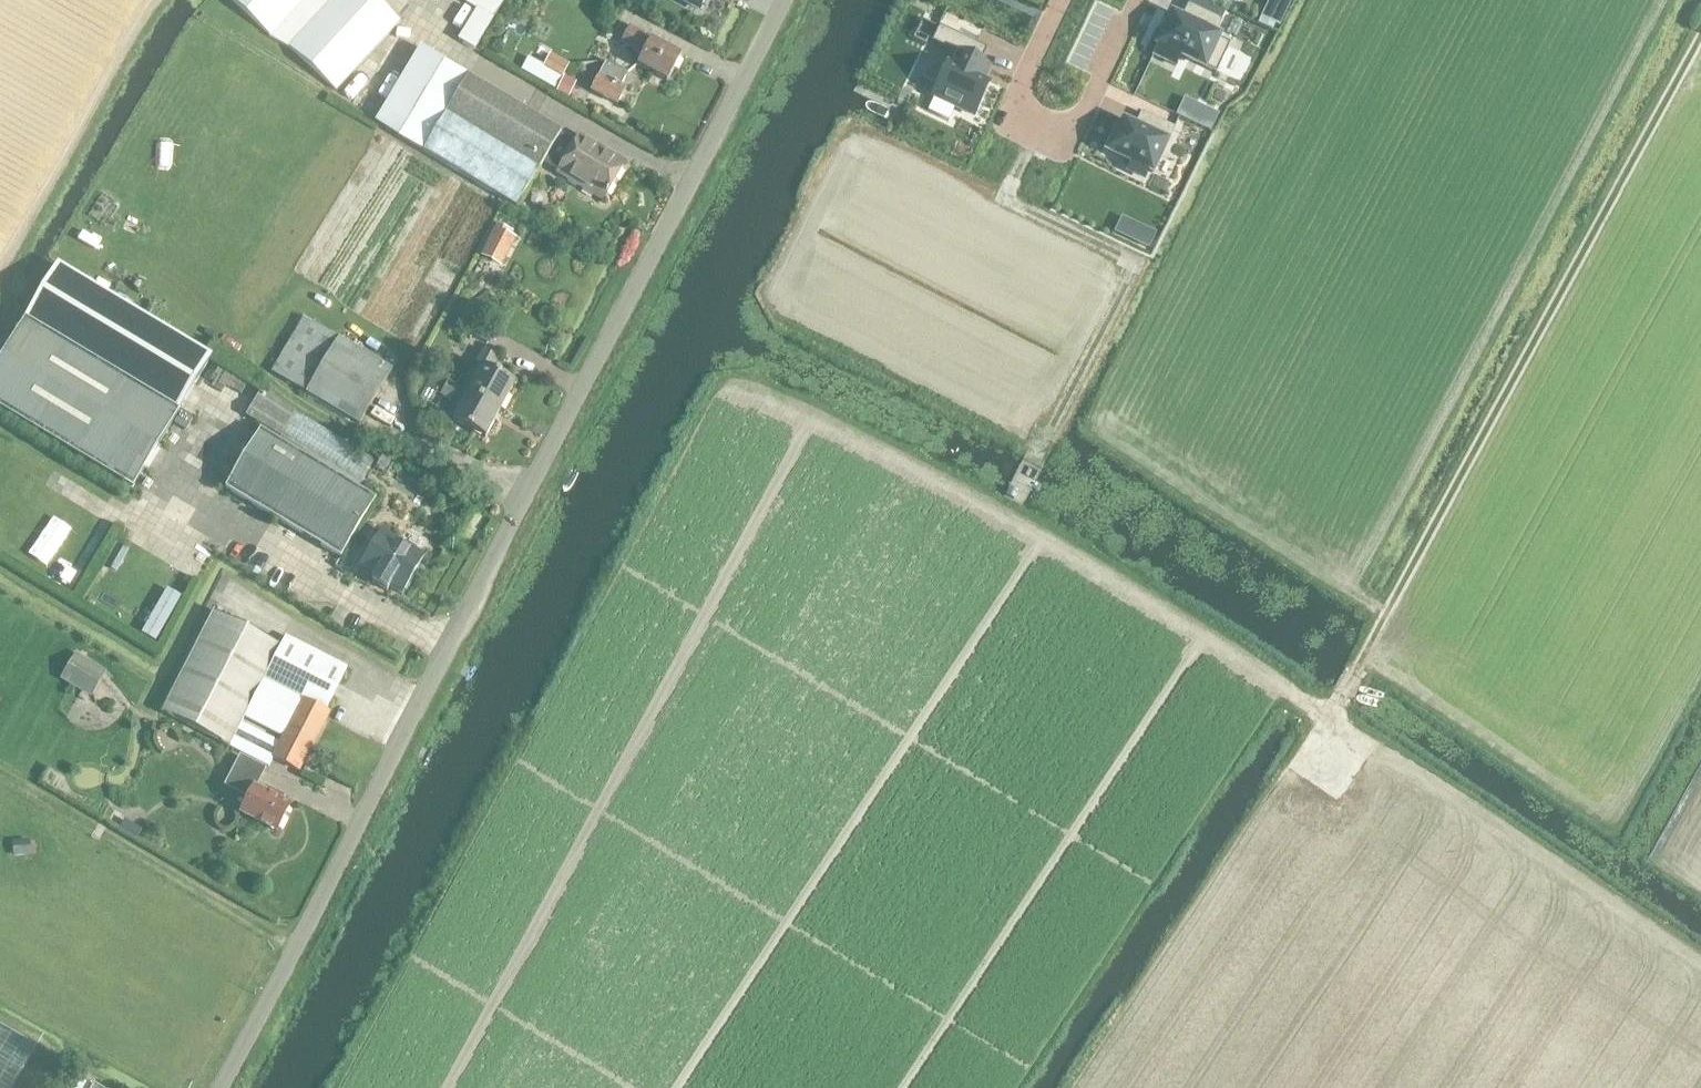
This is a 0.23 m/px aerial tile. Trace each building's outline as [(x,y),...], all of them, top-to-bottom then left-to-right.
[(270,35),(303,0),(233,0),(270,35)] [(287,45),(336,90),(400,21),(377,0),(328,0),(287,45)] [(464,2),(466,3),(475,9),(476,9),(493,19),(503,0),(465,0),(464,2)] [(713,0),(683,0),(707,13),(713,0)] [(1067,59),(1084,67),(1113,8),(1097,0),(1095,0),(1067,59)] [(1153,54),(1176,65),(1180,56),(1216,73),(1230,43),(1214,35),(1226,10),(1205,0),(1191,0),(1181,19),(1172,15),(1153,54)] [(1290,0),(1268,0),(1258,21),(1277,29),(1290,0)] [(475,9),(458,39),(475,49),(493,19),(476,9),(475,9)] [(930,39),(936,23),(922,17),(915,33),(930,39)] [(619,42),(642,53),(636,65),(667,80),(680,55),(649,39),(651,36),(629,25),(619,42)] [(939,25),(931,41),(956,53),(949,67),(946,66),(932,95),(974,115),(988,86),(981,82),(988,66),(980,62),(987,48),(939,25)] [(419,47),(375,122),(418,148),(423,150),(423,151),(516,207),(543,161),(558,170),(557,172),(602,199),(624,163),(579,135),(575,142),(560,133),(561,131),(468,75),(468,76),(464,74),(419,47)] [(555,90),(568,65),(568,64),(550,53),(543,65),(533,60),(526,75),(555,90)] [(627,72),(605,61),(589,90),(616,104),(625,87),(621,85),(627,72)] [(569,97),(576,82),(563,75),(556,91),(569,97)] [(1185,94),(1177,111),(1211,127),(1220,110),(1185,94)] [(1116,131),(1107,151),(1131,162),(1128,169),(1144,177),(1148,171),(1151,172),(1165,143),(1166,143),(1174,128),(1141,113),(1134,127),(1124,122),(1119,132),(1116,131)] [(1150,245),(1157,230),(1122,214),(1115,229),(1150,245)] [(510,263),(523,240),(502,228),(489,252),(510,263)] [(131,487),(212,356),(59,262),(0,358),(0,407),(131,487)] [(391,370),(304,317),(271,372),(360,424),(391,370)] [(495,331),(470,317),(464,330),(489,343),(495,331)] [(457,381),(455,385),(467,392),(499,410),(514,382),(492,371),(499,357),(482,348),(468,375),(466,375),(463,377),(460,379),(457,381)] [(484,437),(499,410),(467,392),(455,385),(447,381),(445,385),(431,377),(425,387),(440,395),(460,406),(452,420),(484,437)] [(375,461),(260,391),(245,416),(360,485),(375,461)] [(340,557),(375,499),(259,429),(224,488),(340,557)] [(358,569),(401,594),(425,557),(382,531),(358,569)] [(159,638),(179,592),(164,586),(145,632),(159,638)] [(280,645),(215,612),(164,713),(269,766),(273,758),(298,772),(329,711),(326,710),(347,668),(284,636),(280,645)] [(106,671),(76,653),(60,679),(90,697),(106,671)] [(224,785),(248,797),(239,813),(276,832),(292,804),(284,800),(285,797),(266,787),(264,789),(257,786),(266,769),(239,755),(224,785)] [(114,808),(107,820),(136,838),(142,829),(125,819),(127,815),(114,808)] [(93,1084),(92,1085),(82,1079),(77,1087),(100,1087),(93,1084)]
